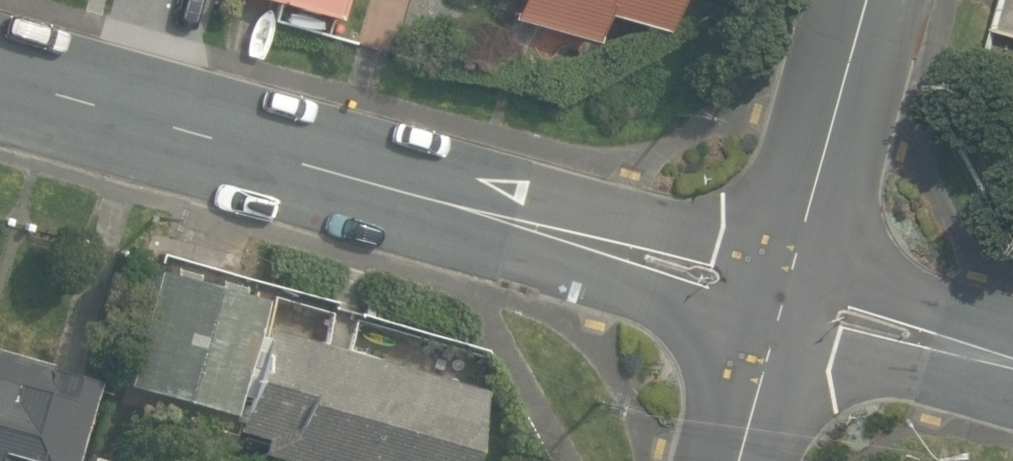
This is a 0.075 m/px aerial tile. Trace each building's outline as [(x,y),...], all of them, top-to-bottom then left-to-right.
[(331,12),(334,0),(287,0),(331,12)] [(591,32),(598,7),(660,23),(667,0),(511,0),(508,10),(591,32)] [(148,349),(216,367),(238,285),(170,267),(148,349)] [(315,460),(451,460),(473,380),(253,319),(226,419),(255,427),(251,443),(315,460)] [(90,368),(79,365),(77,370),(39,360),(40,355),(0,344),(0,460),(65,460),(90,368)]
